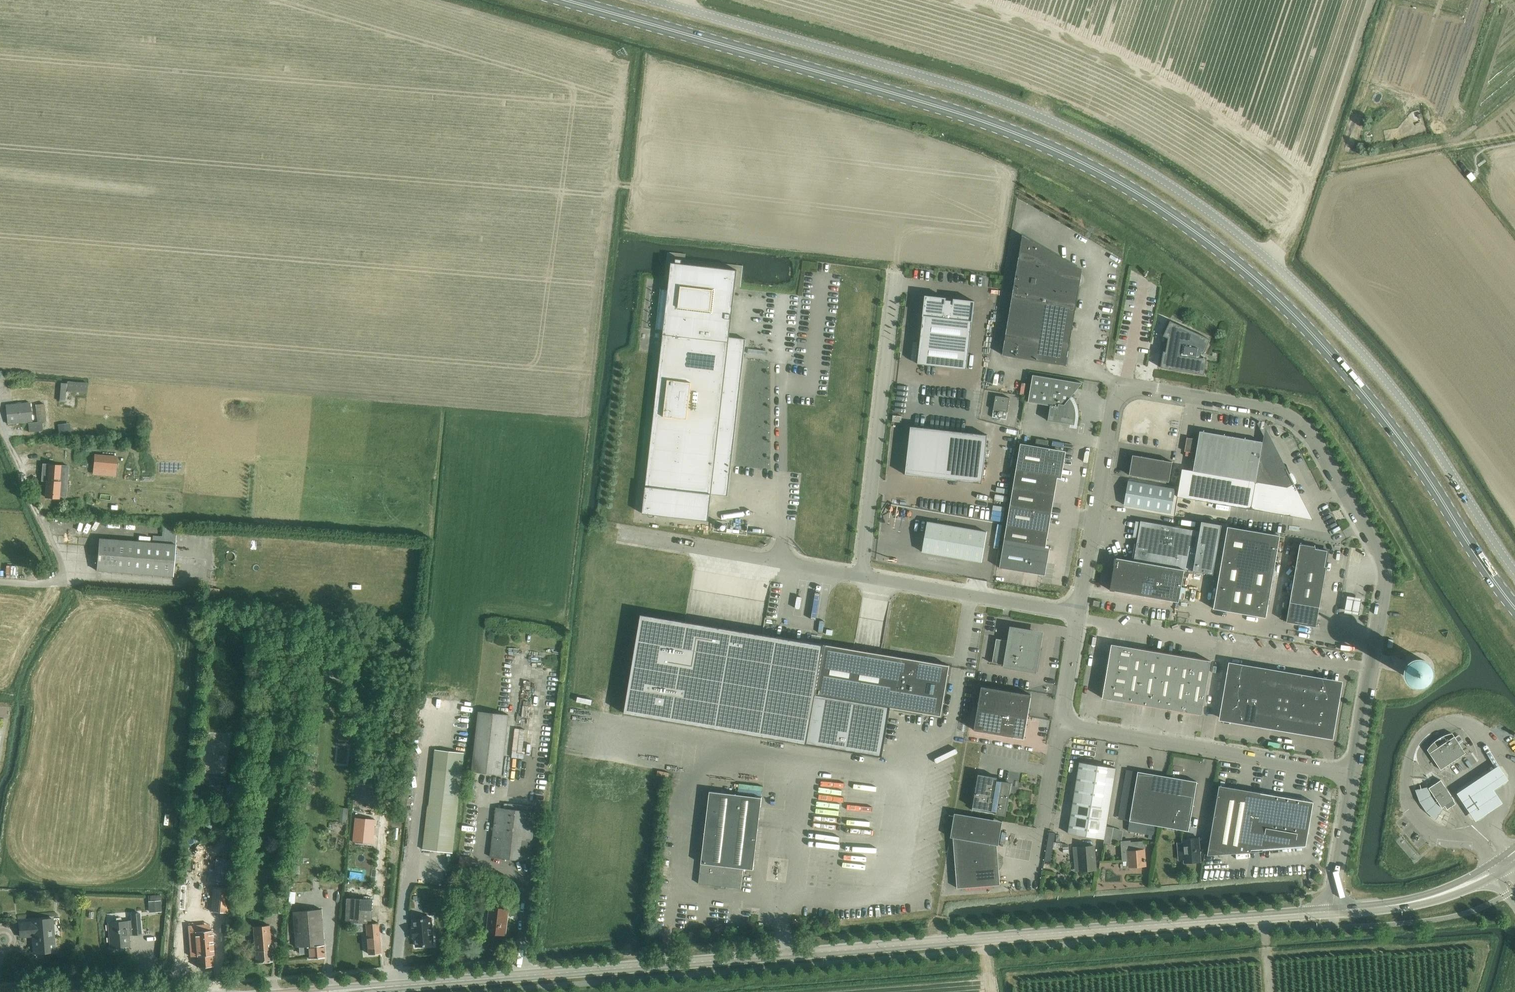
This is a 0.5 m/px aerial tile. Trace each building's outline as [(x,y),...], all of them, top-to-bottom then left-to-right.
[(1002,355),(1066,365),(1079,286),(1074,285),(1076,273),(1063,265),(1065,261),(1024,237),(1014,295),(1012,295),(1002,355)] [(655,405),(642,513),(708,521),(711,494),(728,496),(746,339),(729,337),(737,270),(671,262),(669,281),(678,282),(677,290),(661,288),(656,329),(663,330),(661,353),(667,354),(661,406),(655,405)] [(953,301),(946,300),(946,298),(925,295),(918,363),(967,369),(974,301),(954,299),(953,301)] [(1168,338),(1165,351),(1163,351),(1160,367),(1204,375),(1207,359),(1200,358),(1201,353),(1203,354),(1210,339),(1170,321),(1163,336),(1168,338)] [(1002,382),(1004,376),(991,373),(990,379),(1002,382)] [(1074,425),(1073,427),(1074,427),(1075,420),(1076,418),(1076,415),(1076,413),(1076,412),(1075,409),(1075,407),(1070,398),(1082,383),(1033,375),(1028,402),(1050,405),(1048,420),(1074,425)] [(89,378),(72,378),(71,387),(89,388),(89,378)] [(992,417),(1006,419),(1010,398),(996,395),(992,417)] [(5,405),(7,423),(32,421),(30,402),(5,405)] [(29,422),(30,431),(44,430),(43,421),(45,421),(43,403),(35,404),(37,422),(29,422)] [(911,426),(905,475),(982,483),(987,435),(911,426)] [(1182,469),(1177,497),(1308,519),(1292,488),(1269,442),(1267,443),(1263,443),(1263,442),(1200,431),(1198,439),(1187,437),(1184,451),(1196,453),(1193,471),(1182,469)] [(1172,457),(1175,443),(1161,441),(1159,451),(1154,450),(1154,448),(1149,447),(1148,452),(1172,457)] [(1020,443),(1017,464),(1060,471),(1063,453),(1049,450),(1049,448),(1020,443)] [(95,455),(94,470),(116,472),(117,457),(95,455)] [(1133,455),(1129,475),(1169,482),(1172,462),(1133,455)] [(42,480),(47,481),(60,482),(59,495),(66,496),(68,465),(43,462),(42,480)] [(1017,464),(1013,485),(1053,491),(1055,475),(1059,476),(1060,471),(1017,464)] [(47,481),(45,496),(59,497),(59,495),(60,482),(47,481)] [(1124,505),(1171,513),(1175,489),(1128,481),(1124,505)] [(1013,485),(1010,505),(1049,512),(1053,491),(1013,485)] [(1010,505),(1006,526),(1046,533),(1049,512),(1010,505)] [(1184,569),(1213,574),(1221,525),(1201,521),(1200,531),(1140,521),(1136,544),(1134,544),(1132,560),(1134,560),(1184,569)] [(927,522),(922,552),(981,563),(987,533),(927,522)] [(97,568),(97,570),(173,576),(174,568),(176,537),(177,525),(163,524),(162,536),(153,536),(152,542),(99,538),(97,568)] [(1006,526),(1003,547),(1046,554),(1047,550),(1043,549),(1046,533),(1006,526)] [(1227,526),(1222,556),(1239,559),(1248,561),(1275,566),(1280,535),(1227,526)] [(1315,546),(1299,544),(1286,621),(1316,626),(1326,566),(1324,566),(1327,550),(1315,548),(1315,546)] [(1046,554),(1003,547),(999,567),(1028,572),(1029,570),(1043,572),(1046,554)] [(1213,608),(1239,613),(1248,561),(1239,559),(1222,556),(1213,608)] [(1115,558),(1110,590),(1179,602),(1184,569),(1134,560),(1133,561),(1115,558)] [(1248,561),(1239,613),(1266,617),(1275,566),(1248,561)] [(1199,597),(1210,599),(1212,582),(1201,581),(1199,597)] [(1362,598),(1347,596),(1345,613),(1360,615),(1362,598)] [(641,614),(625,714),(807,743),(882,756),(890,707),(941,716),(949,666),(949,665),(881,654),(880,654),(854,649),(853,649),(824,644),(824,645),(683,621),(641,614)] [(1033,669),(1033,672),(1034,672),(1038,644),(1038,641),(1038,638),(1036,635),(1033,633),(1030,632),(1012,629),(1010,641),(996,638),(992,661),(990,661),(990,662),(1033,669)] [(1109,658),(1129,661),(1131,647),(1111,644),(1109,658)] [(1127,670),(1143,672),(1147,650),(1131,647),(1129,661),(1127,670)] [(1143,672),(1159,675),(1163,653),(1147,650),(1143,672)] [(1159,675),(1175,678),(1179,655),(1163,653),(1159,675)] [(1175,678),(1191,680),(1194,658),(1179,655),(1175,678)] [(1127,674),(1127,670),(1129,661),(1109,658),(1107,671),(1127,674)] [(1194,658),(1191,680),(1207,683),(1211,661),(1194,658)] [(1406,672),(1407,675),(1408,677),(1410,679),(1412,680),(1415,681),(1417,681),(1420,681),(1423,680),(1425,679),(1427,677),(1428,675),(1429,672),(1429,670),(1429,667),(1428,665),(1427,662),(1425,660),(1423,659),(1420,658),(1418,658),(1415,658),(1413,659),(1410,660),(1408,662),(1407,664),(1406,667),(1406,669),(1406,672)] [(1248,674),(1249,667),(1230,664),(1229,673),(1245,676),(1248,674)] [(1260,691),(1264,670),(1249,667),(1248,674),(1245,676),(1229,673),(1226,691),(1260,697),(1260,691)] [(1122,701),(1138,704),(1143,672),(1127,670),(1127,674),(1124,688),(1122,701)] [(1264,670),(1260,691),(1276,694),(1280,672),(1264,670)] [(1107,671),(1104,684),(1124,688),(1127,674),(1107,671)] [(1138,704),(1154,707),(1159,675),(1143,672),(1138,704)] [(1295,675),(1280,672),(1276,694),(1292,697),(1295,675)] [(1154,707),(1170,709),(1175,678),(1159,675),(1154,707)] [(1310,677),(1295,675),(1292,697),(1307,699),(1310,677)] [(1170,709),(1185,712),(1191,680),(1175,678),(1170,709)] [(1191,680),(1185,712),(1201,715),(1207,683),(1191,680)] [(1337,685),(1310,680),(1307,699),(1334,704),(1337,685)] [(1102,698),(1122,701),(1124,688),(1104,684),(1102,698)] [(981,686),(978,708),(1027,716),(1031,694),(981,686)] [(1255,724),(1260,697),(1226,691),(1222,709),(1239,712),(1241,715),(1240,722),(1255,724)] [(1276,694),(1260,691),(1260,697),(1255,724),(1270,727),(1276,694)] [(1270,727),(1286,729),(1287,726),(1292,697),(1276,694),(1270,727)] [(1302,729),(1307,699),(1292,697),(1287,726),(1302,729)] [(1307,699),(1302,729),(1329,733),(1334,704),(1307,699)] [(978,708),(974,730),(1024,738),(1027,716),(978,708)] [(1222,709),(1221,718),(1240,722),(1241,715),(1239,712),(1222,709)] [(471,771),(501,774),(508,715),(499,714),(478,711),(473,754),(471,771)] [(516,722),(515,751),(529,752),(531,722),(516,722)] [(1427,750),(1440,770),(1465,753),(1452,733),(1446,735),(1440,737),(1435,741),(1431,745),(1427,750)] [(434,749),(423,849),(453,853),(464,752),(434,749)] [(1068,833),(1104,839),(1106,827),(1116,768),(1079,762),(1068,833)] [(1495,788),(1509,779),(1500,764),(1458,792),(1476,819),(1504,801),(1495,788)] [(1149,824),(1159,826),(1167,776),(1138,771),(1129,821),(1149,824)] [(1167,776),(1159,826),(1189,831),(1197,781),(1167,776)] [(977,777),(972,810),(1006,816),(1009,793),(1011,782),(1008,782),(997,780),(977,777)] [(1432,786),(1428,788),(1442,808),(1449,803),(1454,800),(1440,780),(1436,783),(1432,786)] [(1219,785),(1207,855),(1251,851),(1251,849),(1306,845),(1313,801),(1219,785)] [(1442,808),(1429,790),(1428,789),(1428,788),(1416,791),(1419,803),(1426,813),(1435,821),(1442,808)] [(720,888),(726,888),(726,887),(740,888),(743,868),(753,869),(761,798),(709,792),(698,883),(721,886),(720,888)] [(490,857),(530,861),(535,812),(496,807),(490,857)] [(1000,885),(997,845),(998,845),(1001,829),(982,826),(983,818),(954,813),(951,836),(953,838),(957,888),(1000,885)] [(1149,824),(1147,832),(1157,834),(1159,826),(1149,824)] [(1104,839),(1103,845),(1110,844),(1113,829),(1106,827),(1104,839)] [(1045,861),(1051,862),(1056,833),(1049,832),(1045,861)] [(1183,839),(1184,863),(1201,861),(1199,838),(1183,839)] [(1121,842),(1123,861),(1129,860),(1130,867),(1145,865),(1144,850),(1143,850),(1142,842),(1130,843),(1130,841),(1121,842)] [(1078,847),(1080,871),(1096,869),(1094,846),(1078,847)] [(458,865),(470,867),(472,867),(473,857),(471,857),(460,856),(458,865)] [(212,911),(228,913),(228,905),(230,888),(214,887),(212,911)] [(195,890),(194,898),(202,899),(202,891),(195,890)] [(369,924),(371,899),(346,897),(344,922),(351,923),(365,924),(366,931),(368,954),(380,953),(377,923),(369,924)] [(161,900),(149,901),(150,912),(162,911),(161,900)] [(487,932),(505,935),(508,909),(490,907),(487,932)] [(325,957),(324,945),(329,945),(328,938),(323,939),(321,909),(293,912),(296,947),(303,947),(303,952),(308,952),(309,959),(325,957)] [(108,923),(110,947),(114,947),(114,944),(119,944),(120,946),(130,945),(129,935),(133,934),(133,935),(141,934),(139,913),(131,914),(132,922),(128,922),(128,921),(108,923)] [(45,952),(55,951),(53,918),(32,920),(32,922),(19,923),(20,936),(24,936),(33,935),(34,944),(34,953),(37,953),(37,950),(45,949),(45,952)] [(413,919),(414,928),(412,928),(413,937),(415,937),(415,946),(432,944),(430,918),(413,919)] [(365,924),(351,923),(352,932),(366,931),(365,924)] [(253,926),(256,962),(272,961),(269,925),(253,926)] [(196,944),(191,944),(192,952),(197,952),(198,966),(214,965),(213,954),(214,954),(212,928),(195,930),(196,944)] [(302,965),(298,956),(287,960),(291,969),(302,965)]
